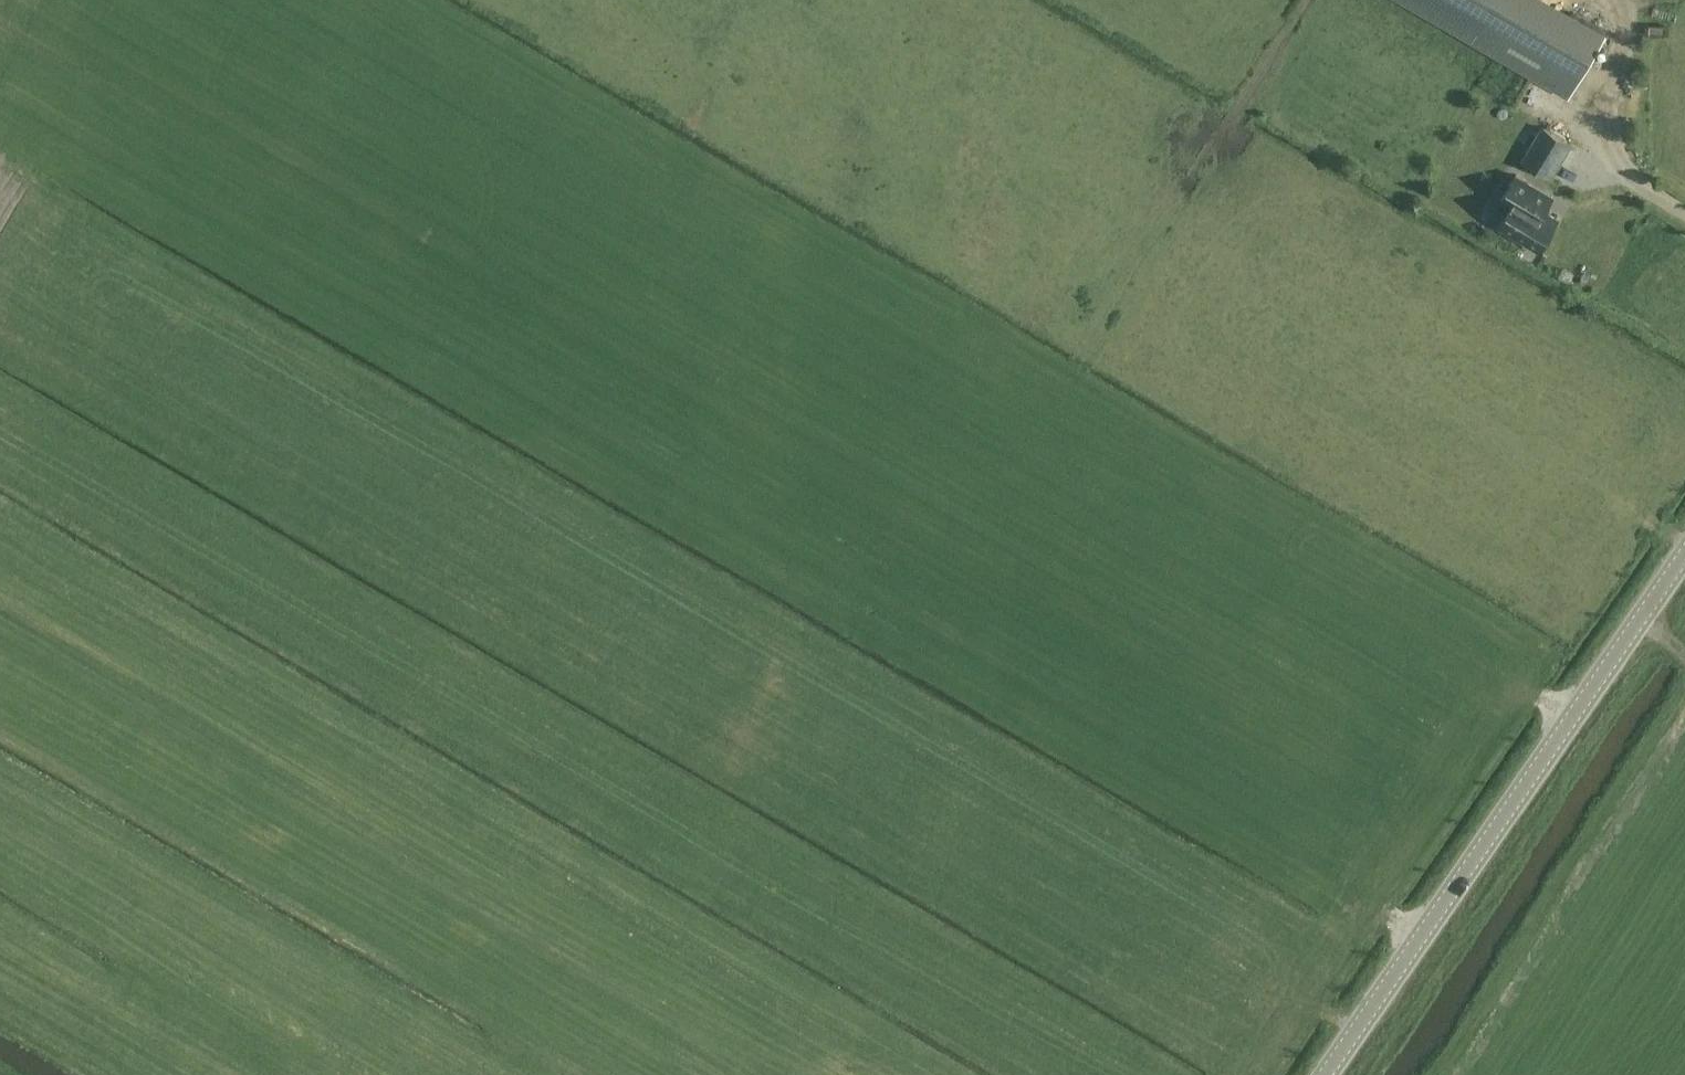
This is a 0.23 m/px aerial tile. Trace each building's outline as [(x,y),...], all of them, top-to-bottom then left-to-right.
[(1570,94),(1600,43),(1525,0),(1408,0),(1570,94)] [(1552,175),(1572,140),(1542,123),(1523,159),(1552,175)] [(1543,210),(1553,197),(1516,175),(1500,200),(1511,206),(1499,226),(1540,250),(1558,219),(1543,210)]
